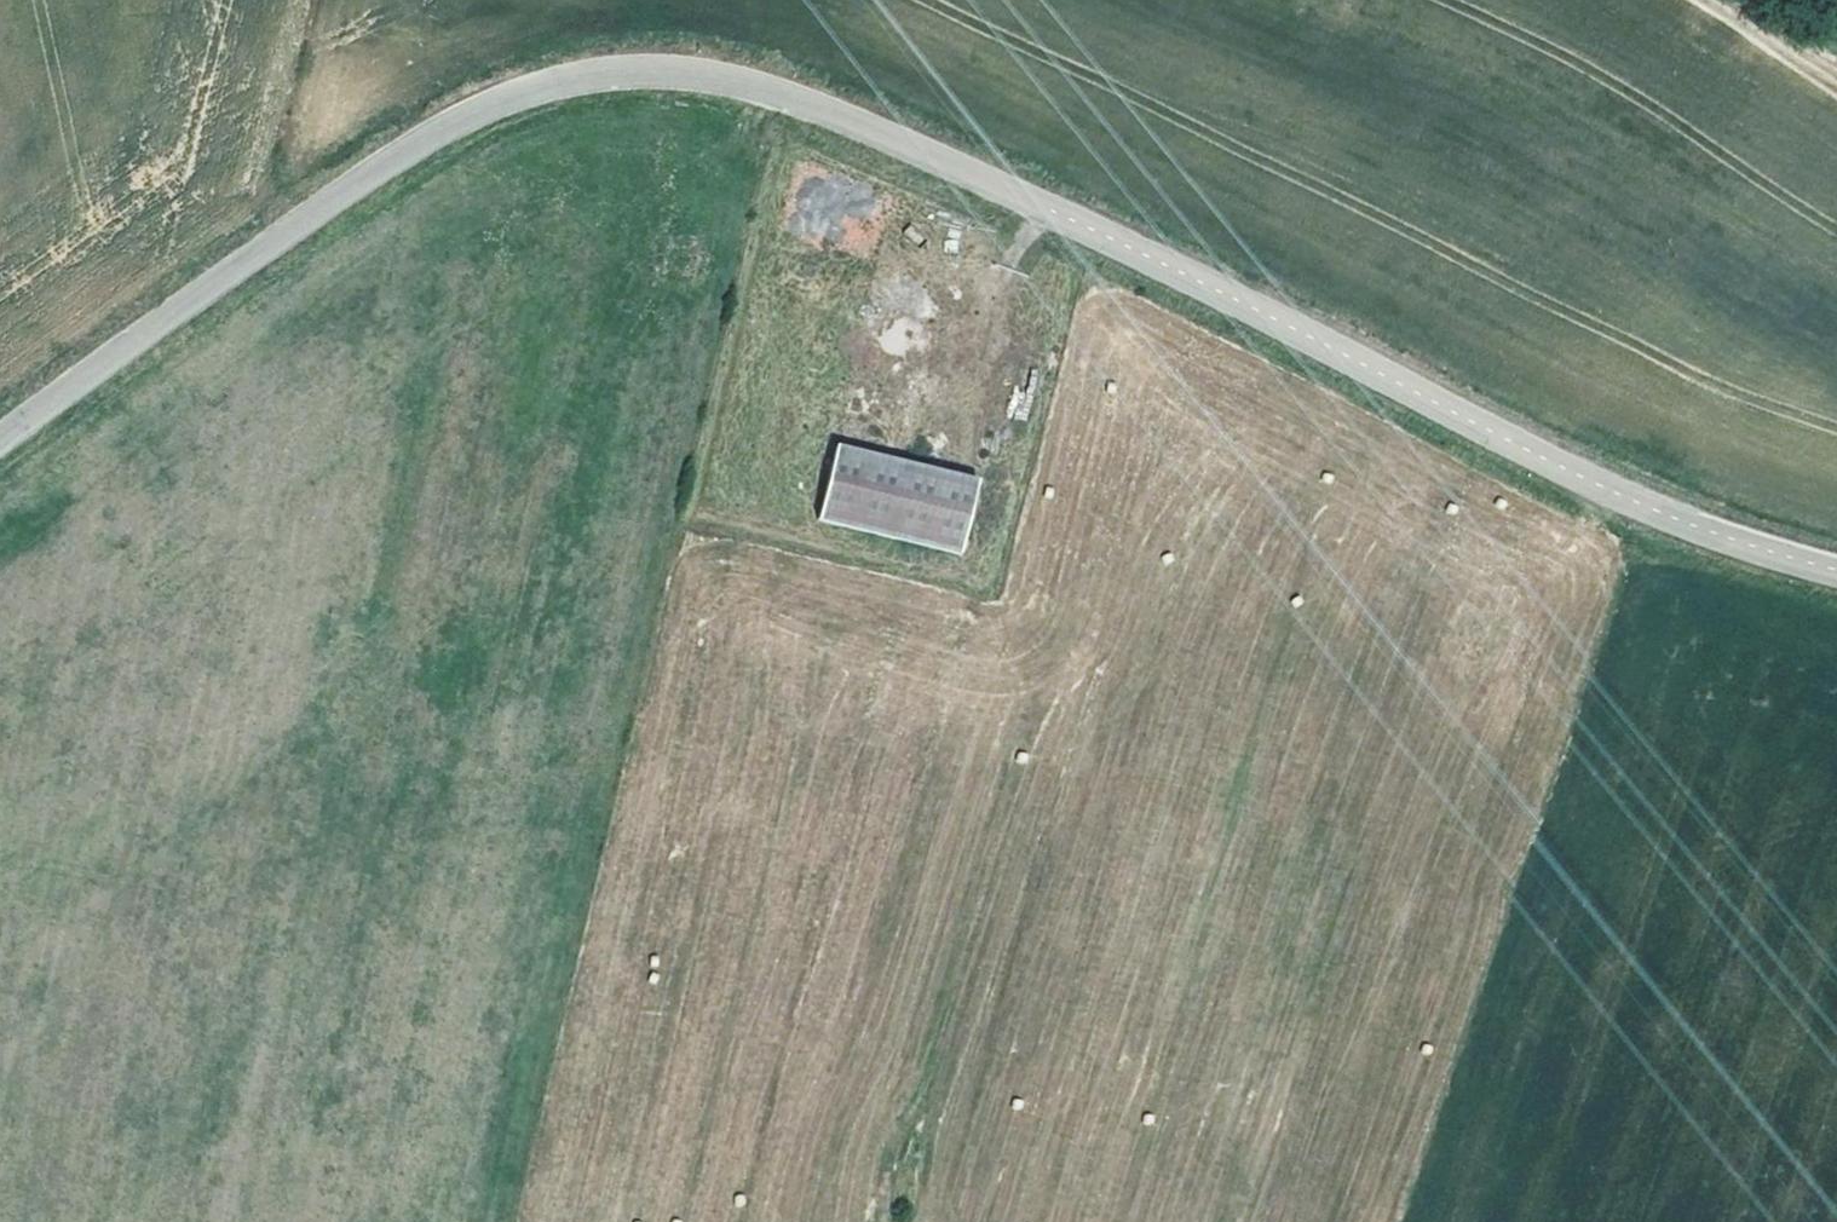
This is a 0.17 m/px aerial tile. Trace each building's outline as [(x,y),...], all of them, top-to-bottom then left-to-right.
[(977,482),(853,452),(836,524),(959,554),(977,482)]
